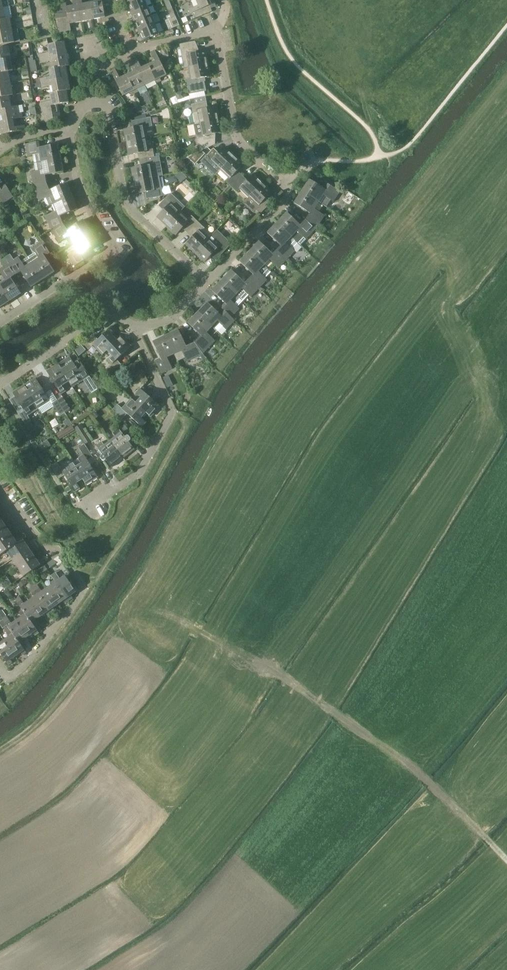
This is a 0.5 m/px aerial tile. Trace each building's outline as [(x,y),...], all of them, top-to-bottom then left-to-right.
[(66,7),(69,24),(69,23),(81,21),(77,0),(73,0),(74,5),(66,7)] [(81,21),(93,19),(90,2),(83,4),(82,0),(77,0),(81,21)] [(90,2),(93,19),(105,16),(102,0),(97,0),(97,1),(90,2)] [(123,6),(125,9),(129,7),(132,13),(148,6),(146,0),(137,0),(123,6)] [(199,5),(190,9),(191,13),(216,3),(215,0),(197,0),(199,5)] [(66,7),(65,3),(62,4),(64,11),(55,12),(59,32),(71,30),(69,23),(69,24),(66,7)] [(148,6),(132,13),(134,18),(130,20),(131,24),(152,15),(148,6)] [(171,18),(175,16),(171,7),(167,9),(171,18)] [(152,15),(131,24),(133,27),(137,25),(139,31),(156,24),(152,15)] [(179,25),(175,16),(171,18),(169,19),(173,28),(179,25)] [(12,30),(10,18),(6,19),(0,20),(0,32),(12,30)] [(156,24),(139,31),(141,37),(137,38),(138,42),(160,33),(156,24)] [(0,32),(0,45),(15,42),(20,41),(18,29),(12,30),(0,32)] [(188,67),(207,64),(205,51),(197,52),(195,41),(180,44),(180,48),(177,49),(179,58),(182,57),(184,68),(188,67)] [(39,54),(40,58),(67,54),(64,42),(48,45),(49,52),(39,54)] [(10,58),(9,52),(12,51),(11,46),(0,48),(0,61),(10,58)] [(154,61),(148,64),(155,80),(156,82),(161,80),(160,77),(166,74),(155,50),(150,52),(154,61)] [(51,61),(52,68),(53,68),(66,66),(69,65),(67,54),(40,58),(41,63),(51,61)] [(11,71),(16,70),(15,65),(12,65),(10,58),(0,61),(0,73),(11,71)] [(34,61),(33,58),(28,58),(30,67),(36,66),(36,60),(34,61)] [(137,58),(133,61),(145,85),(155,80),(148,64),(141,67),(137,58)] [(133,71),(126,75),(135,93),(139,91),(138,88),(145,85),(133,61),(129,62),(133,71)] [(210,76),(207,64),(188,67),(190,78),(186,79),(189,94),(204,92),(204,91),(202,80),(205,80),(204,77),(210,76)] [(40,78),(41,83),(68,78),(66,66),(53,68),(52,68),(49,69),(50,76),(40,78)] [(135,93),(126,75),(119,78),(115,69),(111,71),(123,95),(129,92),(131,95),(135,93)] [(11,71),(0,73),(0,85),(11,83),(9,76),(12,75),(11,71)] [(52,85),(54,92),(67,90),(70,90),(68,78),(41,83),(42,87),(52,85)] [(9,96),(16,94),(15,89),(12,90),(11,83),(0,85),(0,97),(9,95),(9,96)] [(50,93),(52,101),(41,102),(42,107),(58,104),(69,102),(67,90),(54,92),(50,93)] [(14,106),(13,102),(10,102),(9,96),(9,95),(0,97),(0,110),(14,106)] [(200,123),(218,119),(216,107),(204,109),(203,103),(206,102),(205,97),(190,99),(191,102),(192,107),(193,113),(195,125),(200,124),(200,123)] [(42,107),(45,122),(61,119),(58,104),(42,107)] [(2,114),(4,121),(16,119),(23,117),(22,112),(19,113),(17,106),(14,106),(0,110),(0,114),(2,114)] [(125,130),(127,142),(145,139),(143,128),(148,127),(146,118),(134,121),(136,128),(125,130)] [(4,121),(0,122),(0,135),(25,129),(24,125),(17,126),(16,119),(4,121)] [(221,132),(218,119),(200,123),(200,124),(195,125),(196,135),(199,151),(214,144),(213,137),(214,136),(214,133),(221,132)] [(141,153),(142,159),(154,157),(152,149),(147,150),(145,139),(127,142),(130,155),(141,153)] [(28,157),(33,156),(35,164),(61,158),(58,145),(40,148),(39,142),(25,145),(28,157)] [(215,176),(221,169),(234,156),(224,147),(217,155),(211,150),(202,159),(209,165),(207,168),(215,176)] [(154,157),(142,159),(143,166),(132,169),(135,181),(153,177),(163,175),(159,156),(154,157)] [(232,187),(241,178),(236,173),(243,165),(234,156),(221,169),(229,177),(225,181),(232,187)] [(187,157),(180,160),(187,166),(192,162),(187,157)] [(31,172),(34,188),(47,184),(46,182),(45,176),(64,173),(61,158),(35,164),(36,171),(31,172)] [(250,196),(250,197),(263,183),(253,174),(245,182),(241,178),(232,187),(238,193),(242,189),(250,196)] [(153,177),(135,181),(137,193),(148,191),(149,198),(162,196),(160,187),(155,188),(153,177)] [(188,179),(184,183),(196,194),(200,190),(188,179)] [(309,179),(302,191),(319,201),(319,202),(326,207),(331,200),(334,202),(340,191),(328,183),(325,189),(309,179)] [(256,210),(260,214),(269,205),(264,200),(271,192),(263,183),(250,197),(250,196),(243,203),(253,212),(256,210)] [(47,184),(34,188),(39,201),(44,199),(47,207),(53,205),(72,197),(67,184),(50,191),(47,184)] [(4,203),(14,196),(7,185),(0,189),(0,188),(0,198),(4,203)] [(314,209),(319,202),(319,201),(302,191),(294,203),(309,213),(306,219),(317,228),(325,215),(314,209)] [(167,225),(180,212),(184,208),(169,194),(160,203),(166,209),(158,216),(167,225)] [(72,197),(53,205),(56,212),(45,216),(51,231),(64,224),(63,223),(61,217),(78,210),(72,197)] [(189,231),(198,222),(192,216),(188,220),(180,212),(167,225),(176,234),(184,226),(189,231)] [(288,212),(278,223),(299,243),(301,245),(317,228),(306,219),(301,225),(288,212)] [(70,246),(74,243),(92,231),(83,219),(67,230),(64,224),(51,231),(59,243),(65,238),(70,246)] [(196,253),(212,236),(204,227),(198,222),(189,231),(194,236),(187,244),(196,253)] [(281,245),(278,250),(287,259),(295,250),(293,248),(298,243),(299,243),(278,223),(268,232),(281,245)] [(92,231),(74,243),(78,249),(68,256),(75,266),(87,258),(84,253),(99,243),(92,231)] [(212,236),(196,253),(205,261),(213,253),(218,258),(227,249),(220,243),(212,236)] [(36,253),(29,257),(44,280),(56,272),(46,257),(51,253),(43,241),(32,248),(36,253)] [(260,241),(250,251),(264,265),(270,260),(278,267),(287,259),(278,250),(273,254),(260,241)] [(250,279),(260,288),(268,279),(265,277),(270,271),(264,265),(250,251),(240,261),(254,275),(250,279)] [(10,255),(5,258),(9,263),(16,274),(21,271),(32,288),(44,280),(29,257),(22,261),(19,256),(14,260),(10,255)] [(9,263),(0,269),(0,271),(6,279),(0,283),(0,286),(10,302),(22,294),(11,277),(16,274),(9,263)] [(222,280),(243,300),(249,294),(251,297),(260,288),(250,279),(246,283),(232,270),(222,280)] [(238,306),(243,300),(222,280),(213,290),(226,303),(222,308),(225,311),(232,316),(240,308),(238,306)] [(0,286),(0,308),(10,302),(0,286)] [(208,303),(198,313),(212,326),(218,331),(223,325),(227,329),(236,320),(232,316),(225,311),(221,315),(208,303)] [(195,342),(203,353),(204,353),(216,341),(206,332),(212,326),(198,313),(189,323),(202,335),(195,342)] [(102,355),(123,336),(123,335),(118,340),(113,335),(118,330),(114,325),(99,339),(94,335),(84,344),(89,349),(93,345),(102,355)] [(179,329),(165,335),(174,354),(178,362),(186,358),(187,361),(203,353),(195,342),(187,346),(179,329)] [(168,357),(174,354),(165,335),(153,341),(161,358),(156,361),(161,373),(173,368),(168,357)] [(132,345),(123,336),(102,355),(103,355),(108,350),(113,355),(107,360),(111,364),(107,368),(112,374),(122,364),(117,359),(132,345)] [(59,363),(58,364),(70,381),(69,381),(72,387),(84,380),(88,385),(94,381),(79,357),(74,361),(71,356),(59,363)] [(69,381),(58,364),(47,371),(62,394),(67,391),(63,385),(69,381)] [(134,376),(144,385),(148,381),(143,369),(139,371),(134,376)] [(24,385),(39,408),(51,401),(36,377),(25,384),(24,385)] [(39,408),(24,385),(13,392),(23,409),(18,413),(25,424),(31,420),(28,415),(39,408)] [(132,398),(131,398),(151,416),(160,406),(141,388),(137,392),(142,397),(137,402),(132,398)] [(63,396),(58,400),(65,411),(71,408),(63,396)] [(151,416),(131,398),(123,408),(118,403),(113,409),(121,420),(127,413),(142,426),(146,421),(141,417),(146,412),(150,417),(151,416)] [(59,415),(65,411),(58,400),(52,403),(59,415)] [(80,423),(74,426),(85,443),(91,439),(80,423)] [(124,424),(120,427),(125,434),(130,431),(124,424)] [(110,440),(124,457),(135,449),(129,441),(130,440),(131,438),(129,435),(127,435),(126,436),(119,427),(112,432),(115,436),(110,440)] [(57,434),(60,439),(65,436),(62,431),(57,434)] [(124,457),(110,440),(105,444),(102,441),(96,445),(102,454),(100,456),(100,458),(102,461),(104,461),(106,459),(112,466),(124,457)] [(83,463),(77,467),(87,484),(99,477),(88,460),(94,457),(86,445),(80,448),(84,455),(79,457),(83,463)] [(87,484),(77,467),(73,462),(62,469),(58,463),(52,467),(59,479),(65,475),(75,492),(81,488),(77,483),(83,479),(87,484)] [(6,551),(22,540),(20,536),(12,541),(6,532),(14,527),(8,518),(1,523),(0,522),(0,555),(6,551)] [(6,551),(12,559),(35,543),(33,539),(25,544),(22,540),(6,551)] [(35,543),(12,559),(18,568),(34,557),(31,552),(38,547),(35,543)] [(34,557),(18,568),(23,576),(47,560),(44,556),(37,561),(34,557)] [(53,559),(47,563),(50,568),(56,564),(53,559)] [(44,565),(38,570),(41,574),(47,570),(44,565)] [(58,577),(55,580),(69,600),(72,597),(71,595),(76,591),(65,575),(60,579),(58,577)] [(21,587),(27,583),(24,579),(18,584),(21,587)] [(52,584),(47,588),(58,603),(63,600),(65,603),(69,600),(55,580),(51,582),(52,584)] [(53,607),(58,603),(47,588),(42,591),(37,584),(33,587),(51,612),(55,610),(53,607)] [(47,615),(51,612),(33,587),(29,589),(34,597),(29,600),(40,616),(45,613),(47,615)] [(35,619),(40,616),(29,600),(24,604),(19,596),(15,599),(39,632),(34,624),(37,622),(35,619)] [(34,635),(39,632),(15,599),(20,607),(16,609),(22,617),(17,620),(28,636),(33,633),(34,635)] [(23,639),(28,636),(17,620),(11,624),(6,616),(2,619),(26,652),(21,645),(25,642),(23,639)] [(21,655),(26,652),(2,619),(7,627),(3,629),(9,637),(4,640),(15,656),(19,653),(21,655)] [(15,656),(4,640),(0,643),(0,654),(8,665),(11,663),(9,660),(15,656)]
